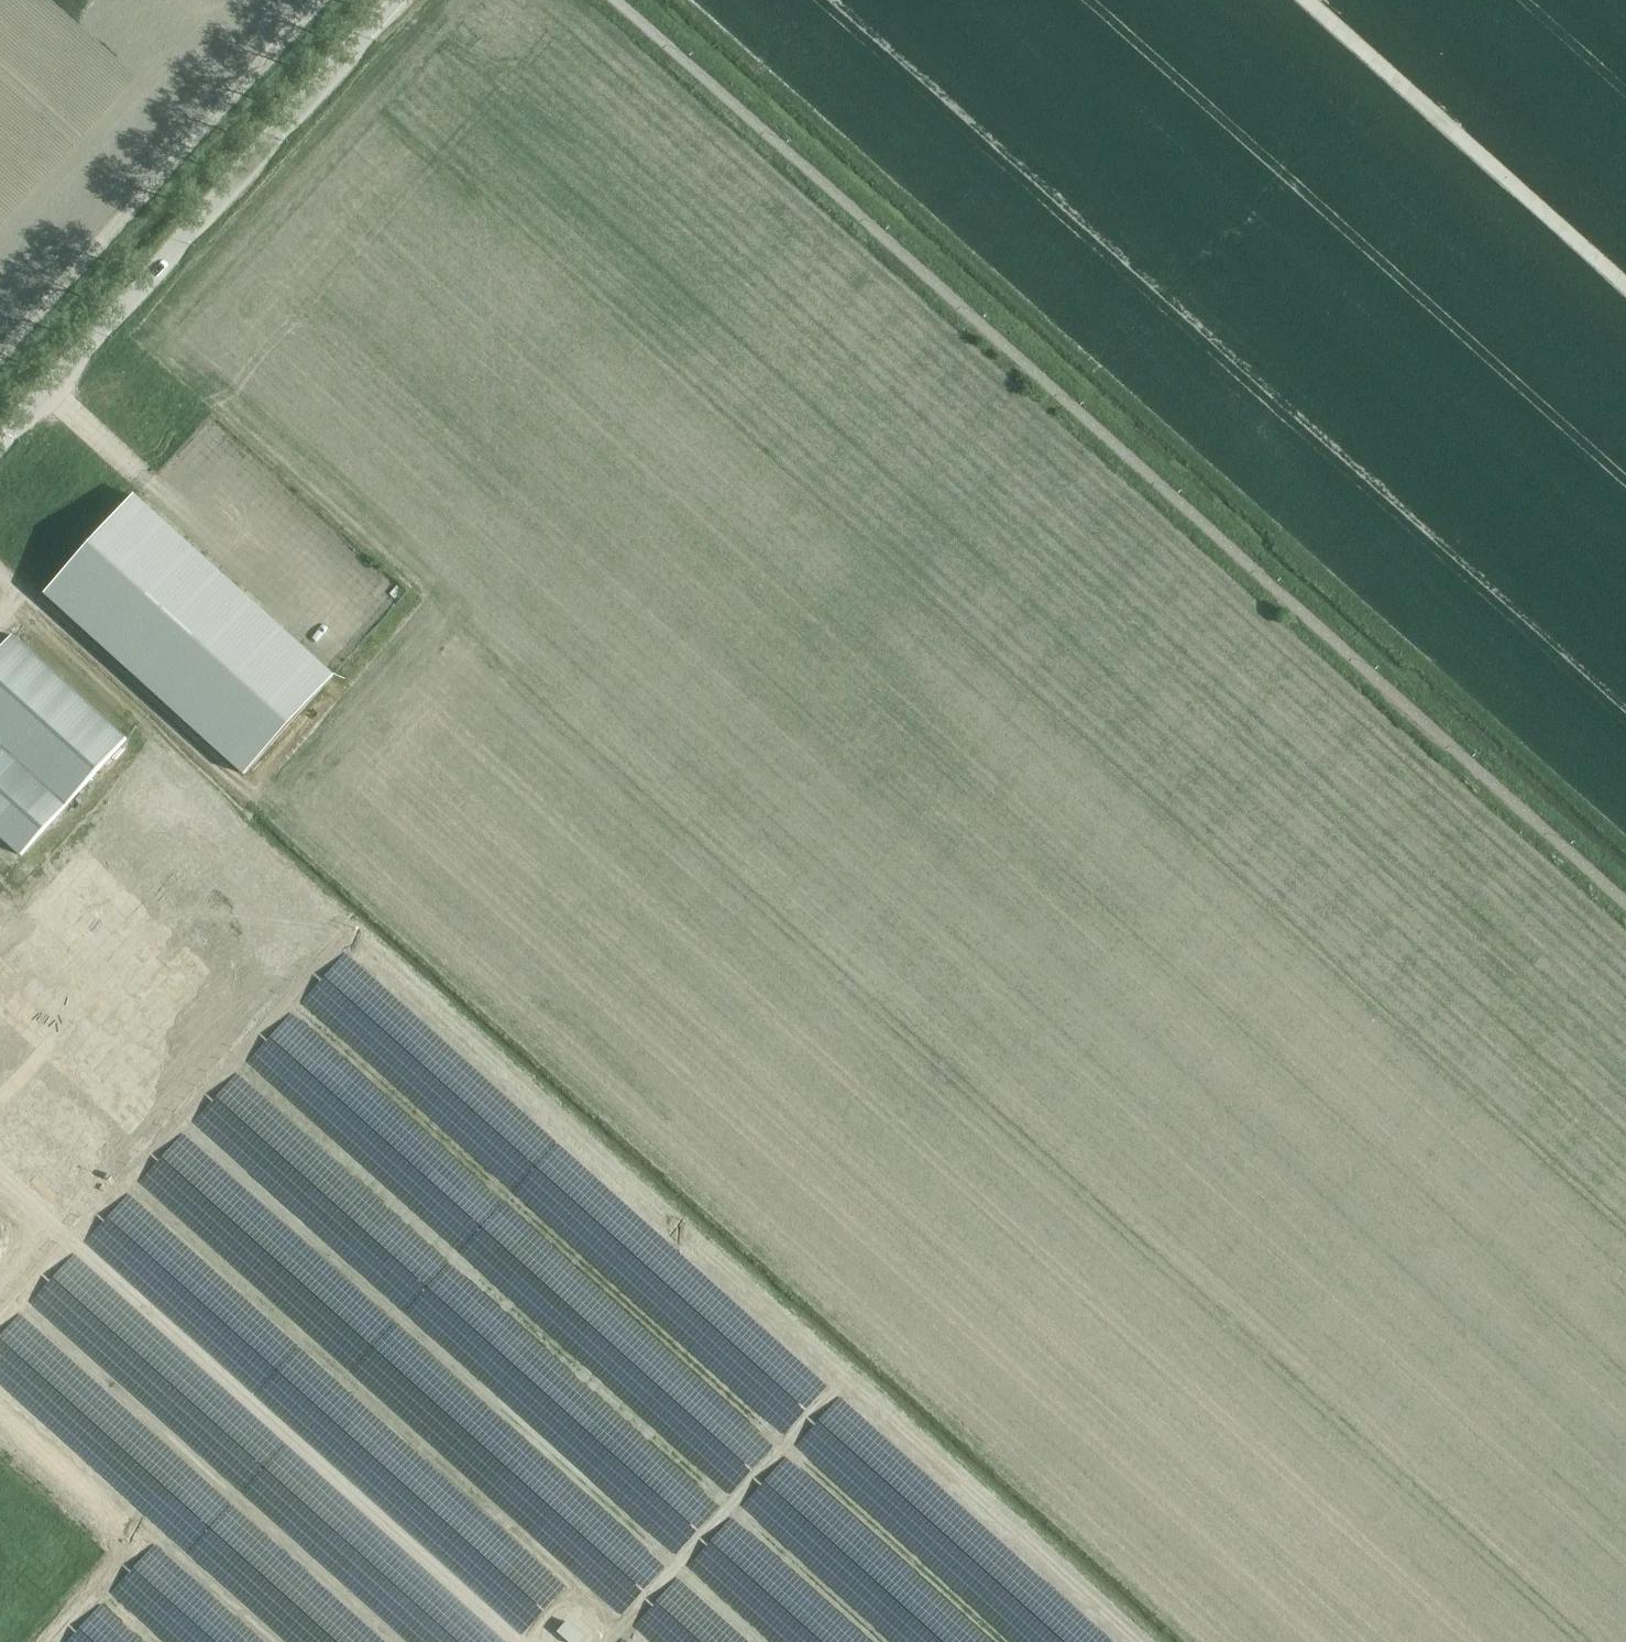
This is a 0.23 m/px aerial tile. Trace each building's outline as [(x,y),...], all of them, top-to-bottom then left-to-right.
[(135,495),(46,594),(245,775),(334,677),(135,495)] [(22,856),(128,738),(14,634),(0,649),(0,744),(2,746),(0,748),(0,836),(22,856)] [(3,1611),(15,1600),(0,1583),(0,1607),(3,1611)]
